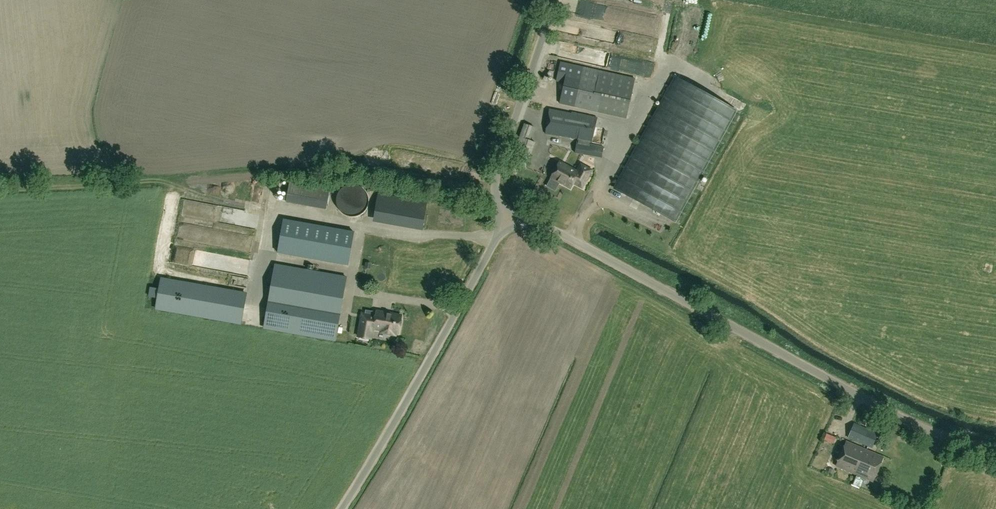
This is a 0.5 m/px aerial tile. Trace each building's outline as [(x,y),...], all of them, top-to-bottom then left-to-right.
[(560,103),(627,117),(635,78),(560,62),(556,81),(564,82),(560,103)] [(734,110),(677,79),(616,189),(673,221),(734,110)] [(592,142),(597,116),(568,111),(568,113),(549,109),(545,133),(577,139),(577,140),(579,140),(590,142),(592,142)] [(526,170),(536,142),(530,140),(534,127),(524,124),(510,164),(526,170)] [(604,147),(589,144),(590,142),(579,140),(578,142),(577,142),(575,153),(602,158),(604,147)] [(582,188),(592,170),(580,164),(577,171),(559,162),(551,178),(571,189),(573,183),(582,188)] [(326,209),(330,189),(290,181),(286,202),(326,209)] [(367,209),(368,204),(369,200),(368,195),(366,191),(363,188),(359,186),(354,185),(350,185),(345,186),(342,189),(339,192),(337,197),(337,201),(337,206),(340,210),(343,213),(347,216),(351,217),(356,216),(360,215),(364,212),(367,209)] [(378,194),(375,217),(423,227),(428,203),(378,194)] [(278,253),(348,265),(354,232),(284,219),(278,253)] [(177,239),(198,242),(200,230),(178,227),(177,239)] [(223,246),(233,249),(234,246),(241,248),(244,240),(227,234),(223,246)] [(186,249),(172,250),(173,263),(187,262),(186,249)] [(347,277),(276,265),(265,328),(336,340),(347,277)] [(151,288),(149,297),(157,298),(156,309),(241,324),(246,294),(161,279),(159,289),(151,288)] [(377,312),(376,313),(371,312),(370,316),(362,315),(359,338),(371,340),(373,329),(382,331),(382,333),(396,336),(396,333),(399,333),(402,316),(377,312)] [(878,433),(860,425),(854,423),(848,437),(854,440),(872,448),(878,433)] [(819,443),(831,447),(834,438),(822,434),(819,443)] [(856,474),(867,450),(847,442),(837,466),(856,474)] [(883,457),(867,450),(856,474),(873,481),(883,457)]
